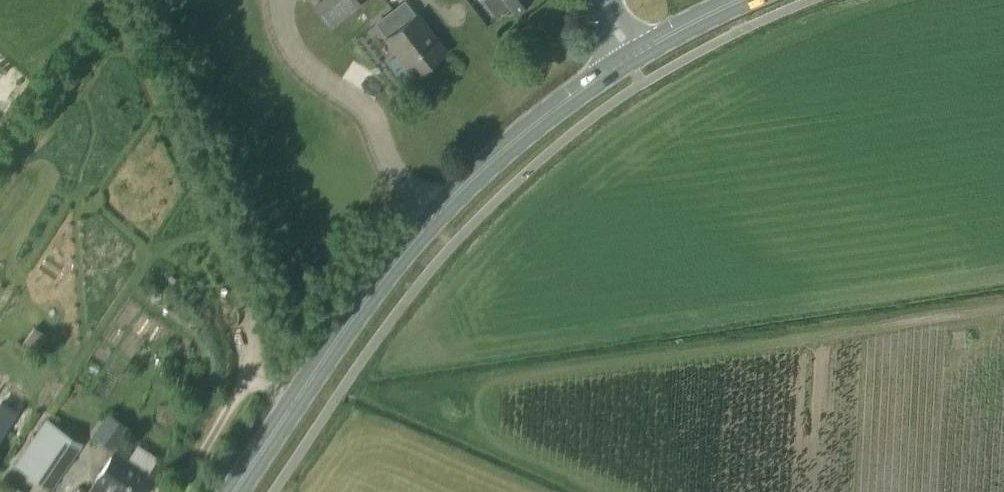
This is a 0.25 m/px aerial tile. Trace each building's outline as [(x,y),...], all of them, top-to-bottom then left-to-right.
[(358,0),(322,0),(312,7),(329,29),(361,4),(358,0)] [(512,10),(526,0),(505,0),(512,10)] [(403,1),(374,23),(386,39),(415,16),(403,1)] [(416,15),(415,16),(386,39),(413,74),(444,51),(416,15)] [(46,420),(15,466),(50,491),(82,445),(46,420)] [(107,421),(97,436),(115,447),(125,432),(107,421)] [(152,476),(115,451),(94,482),(95,483),(88,491),(141,491),(152,476)]
